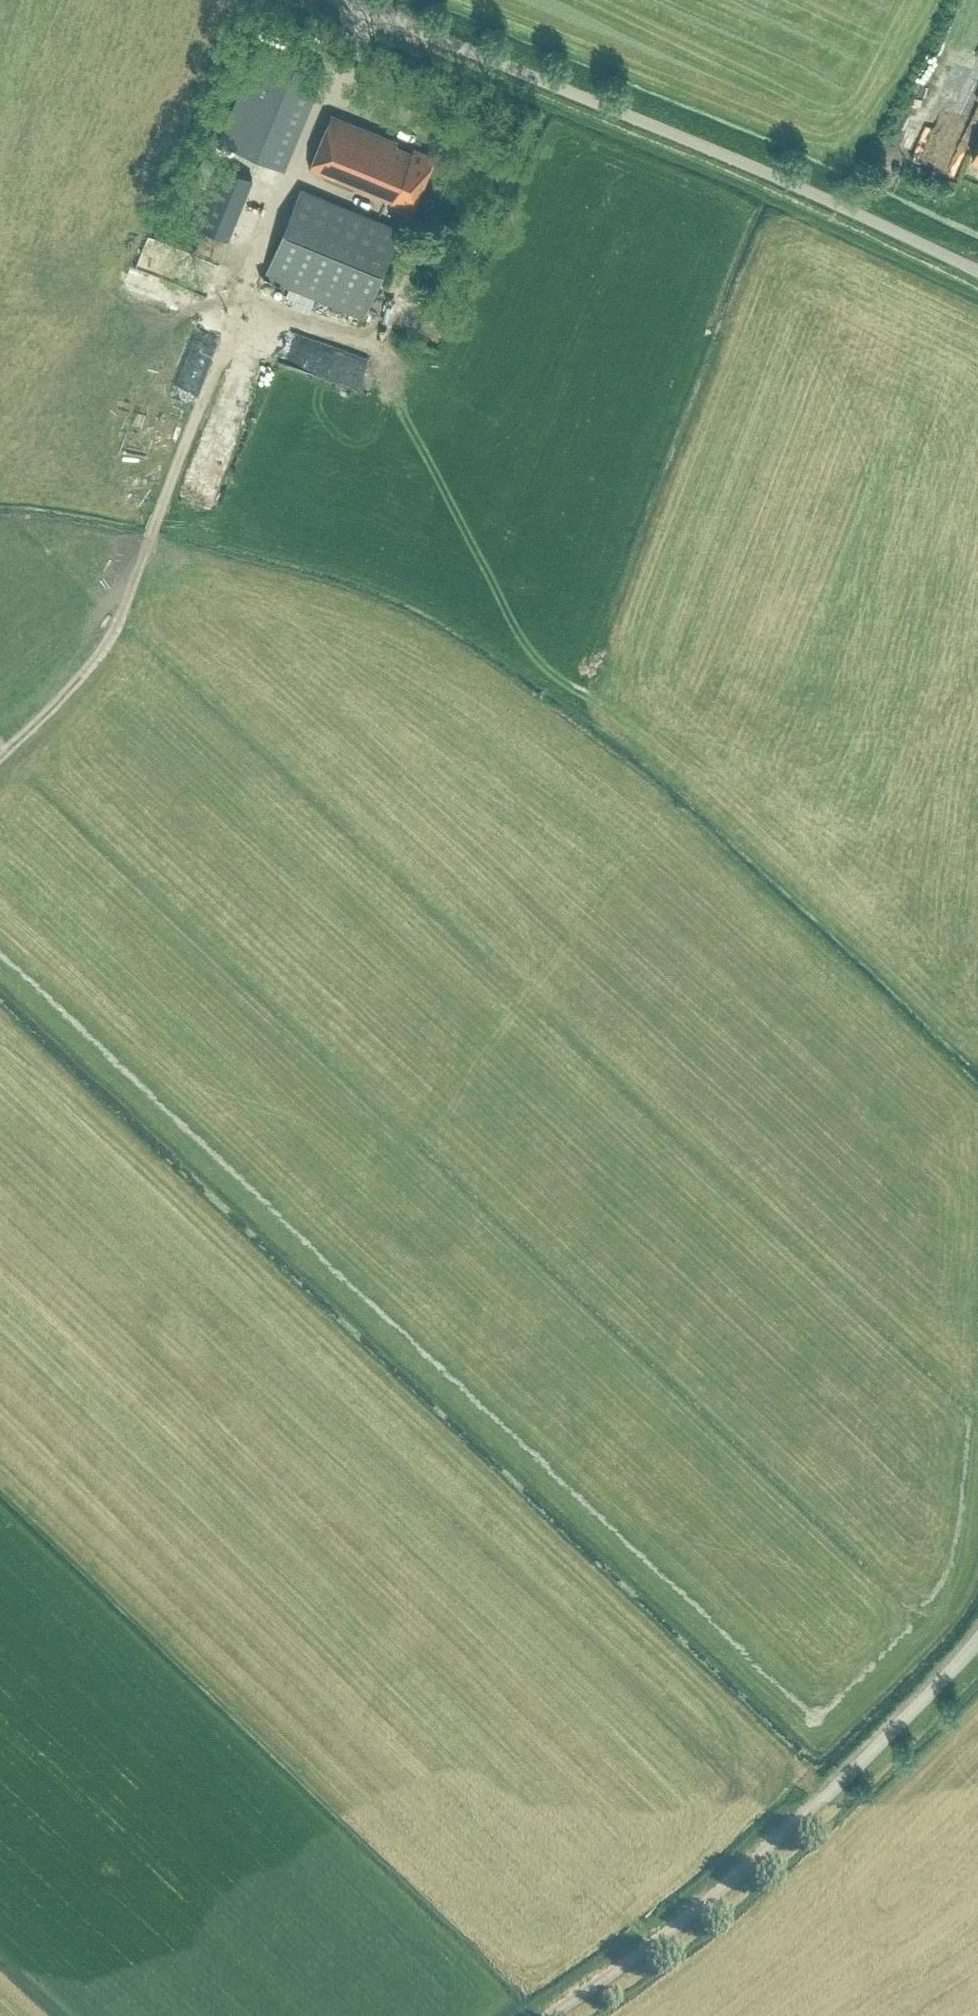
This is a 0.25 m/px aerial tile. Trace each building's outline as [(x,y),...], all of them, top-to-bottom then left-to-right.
[(258,40),(221,132),(217,140),(283,166),(323,66),(304,58),(258,40)] [(410,208),(432,154),(412,146),(411,149),(395,143),(396,139),(329,112),(307,166),(410,208)] [(204,241),(218,246),(222,235),(227,237),(251,177),(214,162),(190,222),(208,229),(204,241)] [(398,226),(298,186),(263,274),(363,315),(398,226)] [(196,381),(206,366),(194,358),(184,374),(196,381)] [(81,483),(82,493),(100,492),(100,483),(81,483)]
